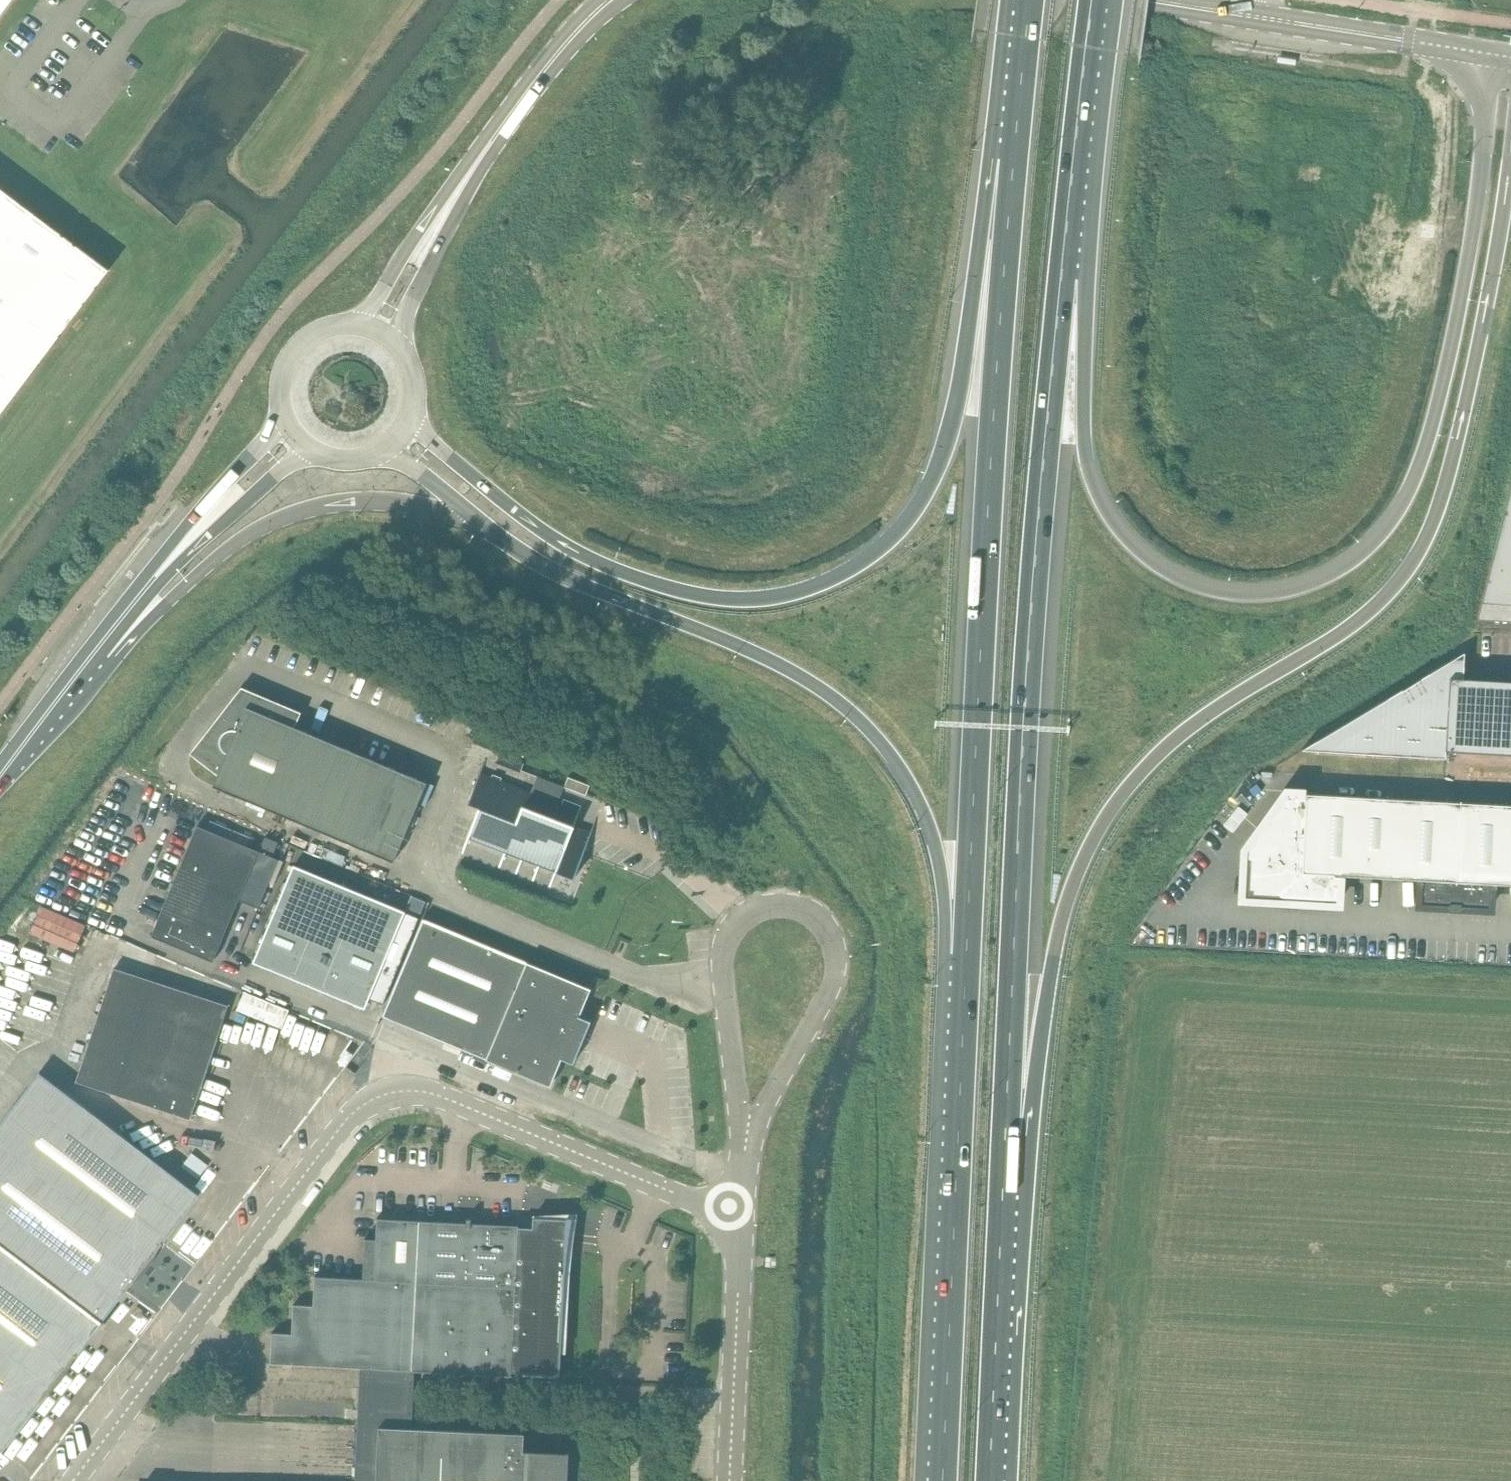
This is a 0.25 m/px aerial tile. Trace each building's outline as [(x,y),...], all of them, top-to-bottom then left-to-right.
[(12,0),(0,0),(0,16),(12,0)] [(111,268),(0,185),(0,416),(111,268)] [(1478,622),(1510,624),(1510,498),(1478,622)] [(1463,679),(1464,652),(1302,750),(1445,758),(1446,751),(1510,754),(1510,681),(1463,679)] [(242,687),(190,753),(218,775),(213,786),(394,862),(427,782),(295,727),(301,712),(242,687)] [(480,774),(468,804),(479,808),(468,838),(574,879),(591,833),(575,826),(580,811),(480,774)] [(1248,894),(1289,896),(1288,901),(1293,901),(1293,896),(1303,897),(1303,901),(1308,902),(1308,897),(1333,898),(1334,881),(1335,875),(1369,877),(1370,857),(1396,858),(1395,878),(1400,879),(1424,880),(1424,886),(1423,902),(1446,903),(1446,906),(1450,906),(1450,903),(1460,904),(1460,907),(1464,907),(1465,904),(1487,905),(1488,889),(1488,884),(1510,885),(1510,805),(1461,802),(1461,800),(1460,800),(1460,802),(1306,794),(1306,798),(1289,797),(1250,852),(1248,894)] [(197,826),(152,936),(213,962),(239,900),(259,908),(279,860),(272,857),(278,842),(265,837),(259,852),(197,826)] [(294,866),(254,962),(353,1003),(365,1008),(366,1006),(369,999),(383,1005),(419,918),(404,912),(393,907),(294,866)] [(384,886),(379,899),(401,908),(406,895),(384,886)] [(423,920),(383,1016),(384,1016),(550,1085),(561,1059),(573,1064),(591,1021),(579,1016),(590,989),(423,920)] [(113,968),(76,1082),(190,1119),(228,1006),(113,968)] [(347,1067),(341,1075),(349,1081),(355,1073),(347,1067)] [(3,1451),(101,1323),(104,1326),(105,1324),(102,1322),(105,1318),(199,1195),(39,1072),(27,1088),(0,1124),(0,1449),(3,1451)] [(272,1333),(271,1364),(360,1369),(414,1371),(512,1376),(512,1370),(518,1371),(518,1380),(560,1382),(562,1339),(568,1339),(562,1244),(569,1242),(566,1232),(560,1233),(557,1225),(557,1218),(538,1217),(538,1219),(536,1219),(536,1217),(533,1217),(532,1227),(471,1223),(471,1219),(466,1219),(467,1223),(377,1218),(376,1239),(365,1239),(363,1279),(315,1277),(313,1306),(293,1305),(292,1334),(272,1333)] [(569,1452),(523,1450),(524,1433),(412,1428),(414,1371),(360,1369),(355,1480),(568,1480),(569,1452)]
